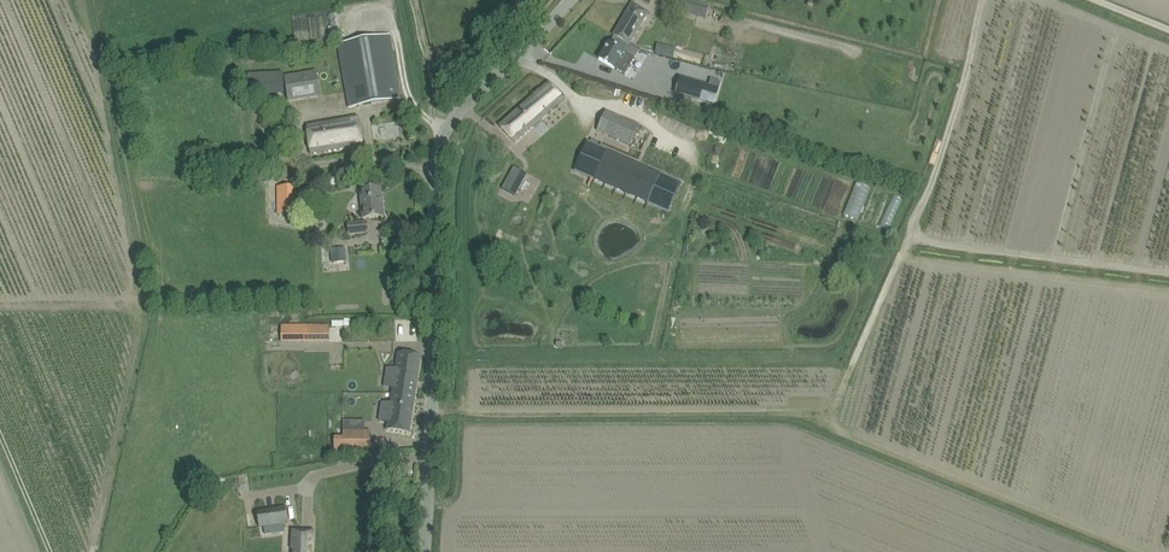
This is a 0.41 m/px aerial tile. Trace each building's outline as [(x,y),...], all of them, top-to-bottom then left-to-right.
[(660,7),(677,12),(680,0),(662,0),(660,7)] [(633,3),(613,36),(615,37),(629,45),(649,13),(643,9),(633,3)] [(338,44),(349,108),(401,99),(389,35),(338,44)] [(609,43),(599,59),(624,75),(625,74),(629,66),(630,67),(639,51),(629,45),(615,37),(612,40),(610,44),(609,43)] [(658,44),(656,54),(675,56),(676,47),(658,44)] [(634,74),(659,87),(669,69),(643,56),(634,74)] [(247,73),(248,97),(284,95),(283,71),(247,73)] [(319,89),(316,73),(292,77),(293,84),(306,82),(308,91),(319,89)] [(680,79),(676,93),(705,102),(705,101),(709,88),(708,87),(680,79)] [(534,127),(529,122),(540,113),(544,117),(541,119),(542,120),(564,100),(549,82),(499,125),(515,143),(534,127)] [(306,125),(310,153),(362,146),(358,117),(346,119),(306,125)] [(617,117),(608,136),(631,146),(639,127),(617,117)] [(584,174),(584,175),(591,178),(594,180),(596,176),(606,180),(604,184),(605,184),(607,180),(616,185),(615,189),(616,189),(617,185),(627,189),(625,193),(626,194),(628,190),(638,194),(636,198),(637,198),(638,195),(648,199),(647,203),(669,212),(669,211),(668,211),(680,183),(681,184),(682,183),(587,141),(586,142),(587,142),(584,148),(594,152),(584,174)] [(502,187),(516,194),(527,175),(513,168),(502,187)] [(277,186),(278,214),(298,214),(298,186),(277,186)] [(360,190),(363,219),(383,217),(381,188),(360,190)] [(876,217),(884,192),(876,189),(868,214),(876,217)] [(881,225),(889,228),(899,197),(891,195),(881,225)] [(347,224),(348,234),(368,232),(367,222),(347,224)] [(345,247),(331,249),(333,263),(347,260),(345,247)] [(280,342),(328,342),(328,324),(281,324),(280,342)] [(387,430),(397,432),(409,434),(421,356),(397,353),(387,430)] [(343,431),(343,453),(370,453),(371,431),(343,431)] [(193,510),(205,517),(210,508),(198,501),(193,510)] [(266,511),(255,512),(258,528),(265,527),(287,524),(285,508),(266,511)] [(293,529),(292,543),(293,543),(293,551),(311,551),(312,544),(313,544),(313,530),(293,529)]
